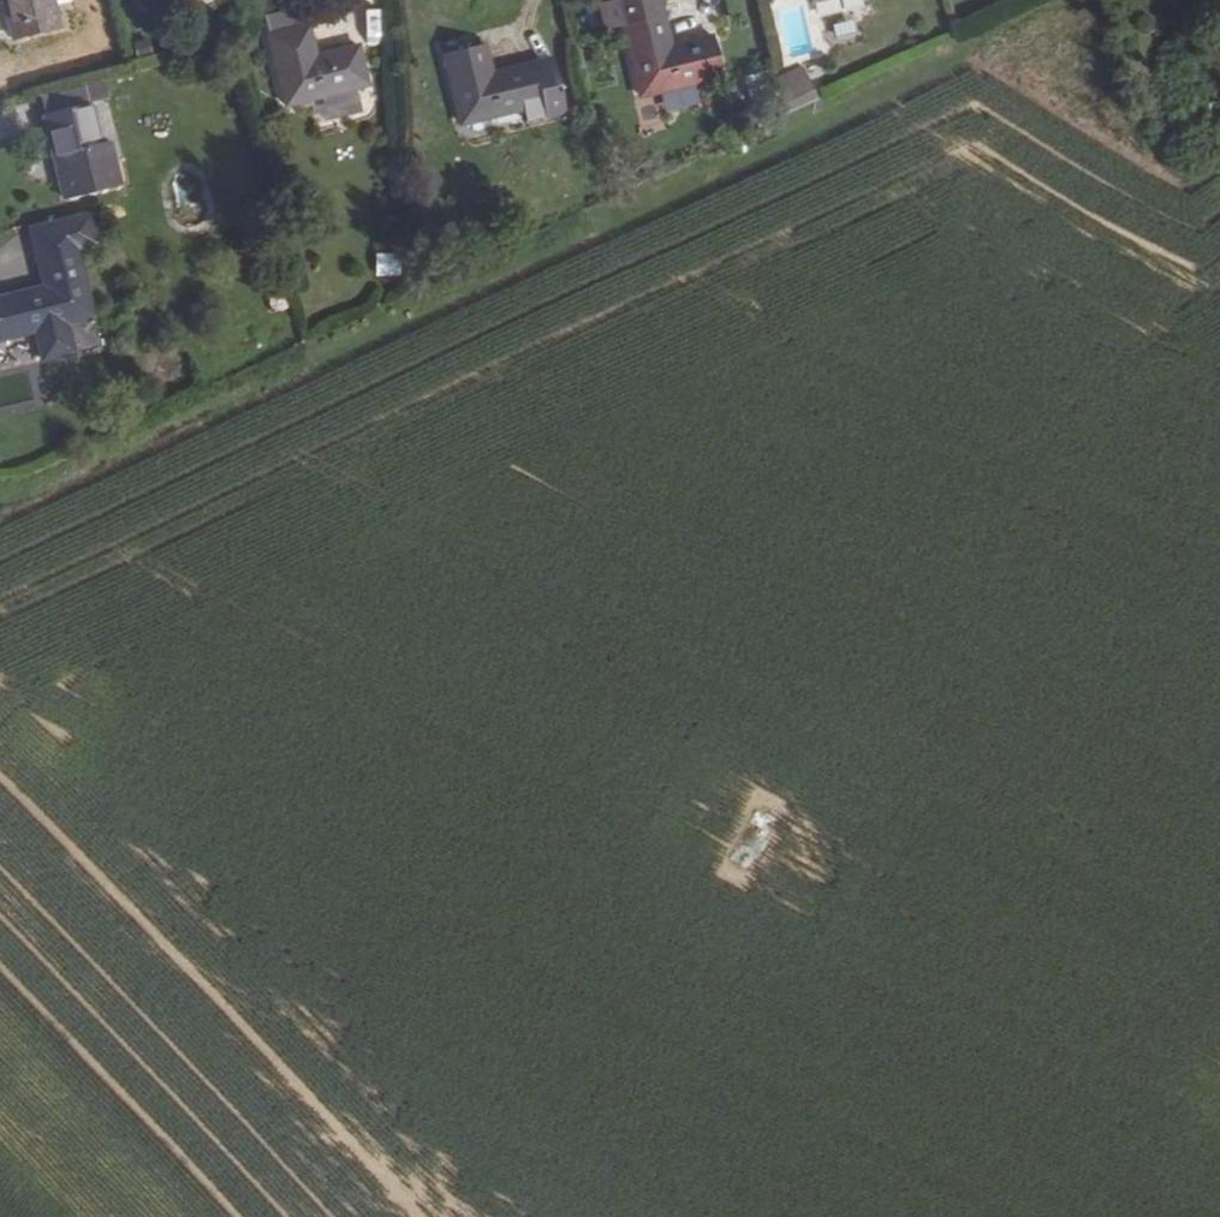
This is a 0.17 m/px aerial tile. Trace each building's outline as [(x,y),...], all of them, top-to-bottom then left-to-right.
[(52,0),(0,0),(0,5),(8,37),(58,25),(52,0)] [(298,0),(258,10),(263,32),(304,21),(298,0)] [(710,31),(666,40),(657,0),(611,0),(633,96),(720,77),(710,31)] [(368,42),(381,43),(382,9),(369,9),(368,42)] [(366,81),(356,40),(311,51),(304,21),(263,32),(280,101),(366,81)] [(540,102),(530,58),(488,68),(480,39),(437,49),(454,121),(540,102)] [(804,64),(778,76),(792,109),(818,97),(804,64)] [(118,182),(106,135),(98,137),(84,79),(66,84),(70,102),(38,110),(47,150),(59,147),(62,167),(52,170),(59,197),(118,182)] [(70,102),(66,84),(33,91),(38,110),(70,102)] [(62,167),(59,147),(47,150),(52,170),(62,167)] [(99,235),(92,207),(84,209),(90,237),(99,235)] [(72,241),(90,237),(84,209),(25,222),(38,281),(0,291),(0,309),(6,333),(90,313),(72,241)] [(395,272),(395,250),(379,250),(378,272),(395,272)]
